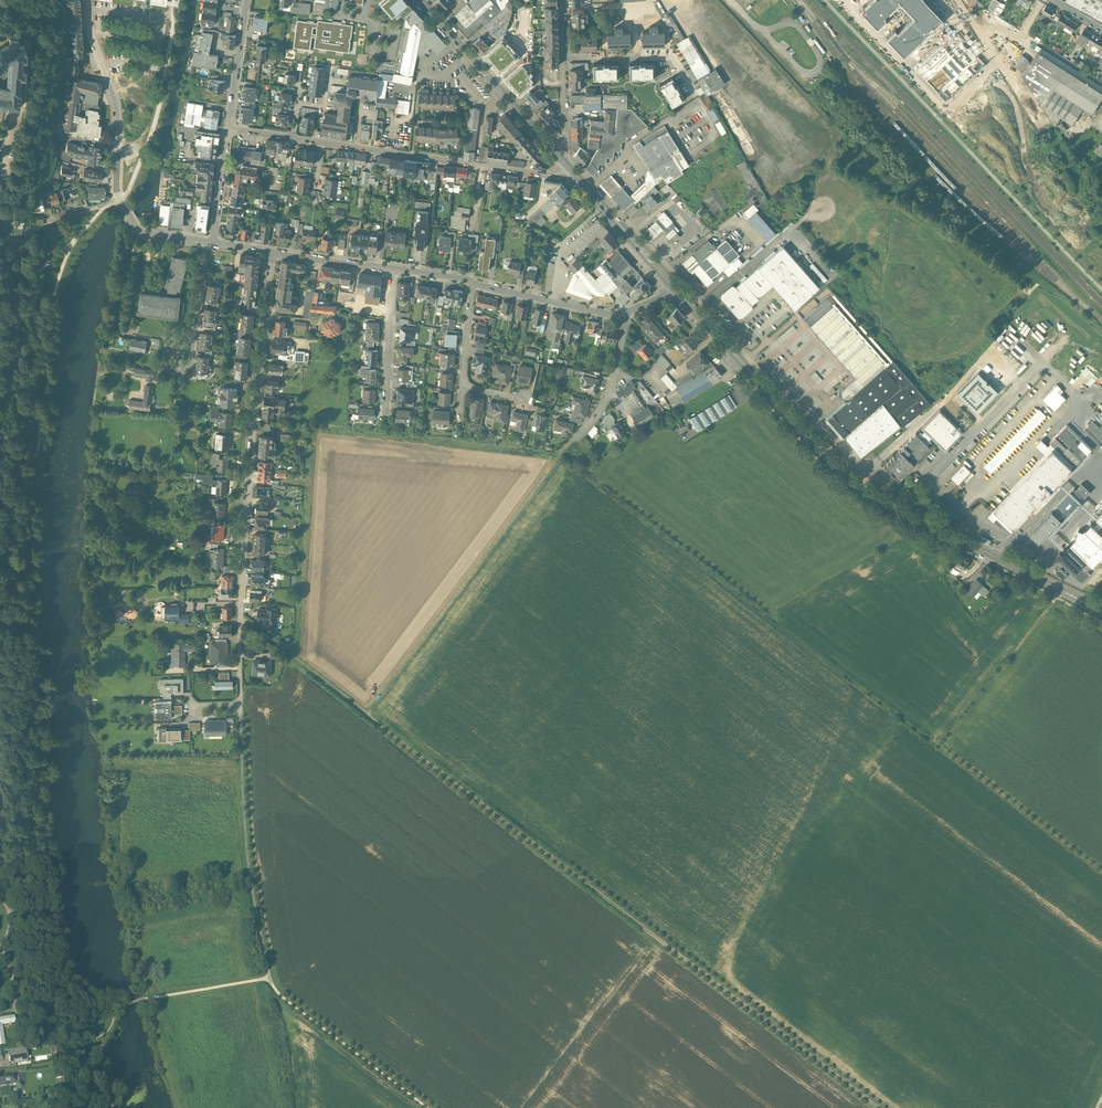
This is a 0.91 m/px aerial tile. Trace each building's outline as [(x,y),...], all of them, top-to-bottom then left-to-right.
[(67,1),(67,6),(69,6),(69,10),(68,10),(68,13),(69,13),(70,17),(68,18),(68,23),(70,23),(81,22),(80,0),(77,0),(67,1)] [(212,1),(204,0),(203,12),(216,14),(217,2),(212,1)] [(293,2),(293,0),(289,0),(289,6),(291,6),(290,11),(290,12),(305,14),(305,13),(310,14),(311,4),(293,2)] [(380,3),(385,10),(386,9),(392,17),(398,12),(397,10),(399,9),(404,16),(406,14),(413,8),(407,1),(406,2),(405,0),(383,0),(380,3)] [(435,0),(443,9),(452,2),(451,2),(450,0),(435,0)] [(484,24),(497,38),(506,30),(509,20),(512,20),(513,17),(511,16),(512,13),(512,11),(516,12),(516,8),(512,8),(512,0),(513,0),(471,0),(451,18),(469,39),(484,24)] [(667,15),(658,0),(654,3),(662,17),(667,15)] [(858,11),(877,30),(887,21),(885,18),(899,4),(912,17),(897,31),(895,29),(885,38),(903,58),(944,20),(925,0),(870,0),(858,11)] [(997,0),(993,0),(987,8),(994,12),(1000,2),(997,0)] [(1065,1),(1101,21),(1101,0),(1066,0),(1065,1)] [(1055,10),(1046,5),(1042,12),(1043,12),(1041,16),(1045,19),(1048,15),(1050,17),(1055,10)] [(545,6),(545,9),(544,9),(544,11),(545,11),(546,18),(557,18),(557,6),(545,6)] [(392,80),(411,83),(413,76),(417,54),(420,57),(426,52),(427,53),(429,52),(428,50),(430,48),(436,54),(446,45),(428,25),(421,16),(417,12),(417,11),(414,9),(413,8),(406,14),(406,15),(406,16),(406,18),(399,51),(398,51),(393,74),(392,80)] [(584,10),(572,11),(573,28),(584,28),(584,21),(587,21),(587,13),(584,13),(584,10)] [(216,14),(203,12),(201,24),(202,24),(211,25),(213,26),(213,21),(215,21),(215,19),(208,18),(208,15),(215,16),(216,14)] [(667,15),(662,17),(668,27),(675,22),(669,13),(667,15)] [(1069,19),(1061,14),(1057,21),(1057,22),(1055,26),(1061,30),(1063,25),(1065,26),(1069,19)] [(266,17),(252,15),(250,28),(251,28),(251,31),(253,31),(252,37),(259,38),(260,29),(264,30),(266,17)] [(235,17),(225,16),(225,21),(227,22),(227,26),(219,25),(218,31),(221,31),(220,32),(222,32),(227,33),(227,34),(232,35),(235,17)] [(546,18),(545,18),(545,21),(544,21),(544,24),(546,23),(546,31),(558,30),(557,18),(546,18)] [(1057,21),(1053,19),(1050,25),(1048,28),(1051,30),(1053,27),(1060,31),(1061,30),(1055,26),(1057,22),(1057,21)] [(1077,24),(1069,19),(1065,26),(1073,31),(1077,24)] [(317,23),(297,20),(293,48),(310,50),(312,37),(315,37),(314,48),(349,53),(353,25),(318,20),(317,23)] [(81,22),(70,23),(70,30),(69,30),(69,33),(71,33),(71,51),(73,51),(73,58),(79,58),(83,58),(82,46),(82,34),(81,22)] [(710,68),(689,34),(684,38),(675,22),(668,27),(668,28),(671,33),(698,79),(710,71),(710,68)] [(642,32),(642,45),(665,45),(665,32),(658,32),(658,26),(649,27),(649,32),(642,32)] [(608,32),(608,46),(631,45),(630,32),(623,32),(623,27),(614,27),(614,32),(608,32)] [(1092,34),(1084,29),(1080,36),(1086,40),(1088,41),(1092,34)] [(558,30),(546,31),(546,33),(547,38),(545,38),(545,43),(547,43),(547,46),(558,46),(558,43),(558,30)] [(202,35),(197,34),(194,51),(209,54),(212,37),(202,35)] [(227,34),(226,34),(226,36),(225,46),(234,48),(236,35),(235,35),(232,35),(227,34)] [(1092,34),(1088,41),(1090,42),(1087,47),(1088,47),(1091,49),(1097,52),(1098,51),(1101,44),(1101,40),(1092,34)] [(1,105),(6,106),(20,106),(20,104),(19,104),(19,94),(21,94),(22,77),(26,77),(26,70),(22,69),(23,66),(25,66),(26,64),(23,63),(23,59),(27,60),(28,52),(24,52),(23,52),(24,48),(24,44),(18,44),(18,37),(9,37),(9,43),(5,44),(3,45),(1,46),(0,45),(0,66),(4,64),(8,64),(6,86),(3,85),(0,85),(0,105),(1,105)] [(481,53),(488,46),(480,37),(473,43),(481,53)] [(596,37),(581,37),(581,49),(597,49),(596,37)] [(502,38),(484,55),(500,72),(518,56),(502,38)] [(983,64),(962,42),(950,53),(942,45),(916,70),(945,100),(983,64)] [(267,47),(257,46),(256,55),(254,54),(253,60),(256,60),(256,62),(260,63),(260,61),(265,62),(266,54),(267,47)] [(547,46),(545,46),(545,50),(543,50),(543,55),(545,55),(545,59),(558,59),(558,46),(547,46)] [(1083,75),(1040,47),(1038,51),(1081,79),(1083,75)] [(1031,62),(1022,50),(1021,55),(1016,65),(1022,75),(1026,69),(1031,62)] [(193,57),(217,62),(218,56),(209,54),(194,51),(193,57)] [(1038,51),(1031,62),(1026,69),(1053,86),(1084,107),(1093,112),(1101,98),(1101,92),(1081,79),(1038,51)] [(279,55),(266,54),(265,62),(275,63),(275,65),(277,65),(279,55)] [(217,62),(193,57),(192,64),(215,68),(217,62)] [(1081,59),(1077,62),(1076,60),(1074,61),(1079,68),(1085,64),(1081,59)] [(523,62),(506,77),(520,93),(531,83),(528,81),(531,78),(528,75),(530,73),(527,70),(529,68),(523,62)] [(654,63),(629,64),(630,78),(654,78),(654,63)] [(619,65),(594,65),(594,80),(619,79),(619,65)] [(316,67),(313,66),(312,73),(324,75),(325,68),(324,68),(316,67)] [(710,71),(698,79),(707,94),(718,88),(725,83),(715,68),(710,71)] [(571,69),(570,69),(570,79),(580,79),(581,78),(583,78),(583,69),(581,69),(571,69)] [(1053,86),(1026,69),(1022,75),(1041,105),(1053,86)] [(380,73),(349,70),(349,74),(379,78),(380,73)] [(380,72),(380,73),(379,78),(388,79),(392,80),(393,74),(380,72)] [(297,75),(285,73),(285,77),(283,77),(283,82),(294,83),(297,83),(297,81),(298,75),(297,75)] [(324,75),(312,73),(311,80),(323,81),(324,75)] [(352,95),(377,98),(379,78),(349,74),(346,93),(352,94),(352,95)] [(1083,75),(1081,79),(1101,92),(1101,86),(1083,75)] [(684,99),(672,77),(660,84),(671,106),(684,99)] [(388,79),(379,78),(377,98),(376,102),(376,105),(396,107),(397,99),(385,98),(388,79)] [(226,81),(209,79),(208,89),(216,91),(223,92),(224,85),(226,85),(226,81)] [(580,79),(570,79),(571,90),(580,90),(580,79)] [(323,81),(311,80),(310,86),(322,88),(323,81)] [(101,84),(81,81),(80,82),(77,81),(75,81),(75,82),(70,81),(67,101),(97,104),(98,94),(99,95),(101,84)] [(344,87),(331,85),(330,92),(333,93),(333,92),(336,92),(343,93),(344,87)] [(247,86),(244,86),(243,92),(255,94),(256,87),(247,86)] [(322,88),(310,86),(309,93),(320,95),(321,95),(322,88)] [(699,95),(705,92),(702,86),(696,89),(699,95)] [(1084,107),(1053,86),(1041,105),(1061,118),(1072,125),(1081,111),(1084,107)] [(530,90),(522,97),(530,106),(538,100),(532,93),(535,90),(533,88),(530,90)] [(255,94),(243,92),(242,99),(245,99),(254,100),(255,100),(255,94)] [(343,103),(345,93),(343,93),(336,92),(334,101),(333,102),(333,104),(334,105),(335,105),(337,105),(337,103),(336,102),(339,102),(343,103)] [(292,94),(281,93),(281,95),(279,95),(278,100),(280,101),(279,103),(279,104),(282,104),(290,105),(291,102),(292,102),(293,98),(291,98),(292,94)] [(345,93),(343,103),(351,104),(352,95),(352,94),(346,93),(345,93)] [(430,107),(428,94),(428,93),(421,94),(422,100),(420,100),(421,107),(424,106),(424,108),(428,108),(428,107),(430,107)] [(437,107),(435,94),(435,93),(428,94),(430,107),(431,109),(435,108),(435,107),(437,107)] [(705,93),(700,96),(708,110),(713,106),(705,93)] [(444,107),(442,95),(442,94),(435,94),(437,107),(438,109),(441,109),(441,108),(444,107)] [(450,108),(448,95),(448,94),(442,95),(444,107),(445,109),(448,109),(448,108),(450,108)] [(609,95),(601,95),(601,109),(602,109),(602,108),(614,109),(617,110),(618,94),(609,95)] [(586,95),(584,95),(584,102),(584,109),(601,109),(601,95),(586,95)] [(1093,112),(1098,116),(1101,109),(1101,98),(1093,112)] [(410,101),(397,99),(396,107),(395,113),(408,115),(410,101)] [(538,100),(530,106),(537,114),(548,103),(545,100),(543,102),(541,99),(539,101),(538,99),(538,100)] [(97,104),(67,101),(64,134),(84,137),(84,139),(92,140),(93,136),(100,137),(100,136),(101,136),(102,129),(101,128),(101,125),(99,125),(101,111),(99,111),(100,105),(97,104)] [(192,103),(188,102),(188,105),(187,109),(187,111),(186,112),(202,115),(203,110),(203,105),(192,103)] [(338,111),(350,113),(351,104),(343,103),(339,102),(338,111)] [(548,103),(537,114),(541,118),(552,108),(549,105),(545,108),(544,107),(549,103),(548,103)] [(1061,118),(1041,105),(1055,126),(1061,118)] [(248,107),(241,106),(240,113),(252,115),(253,108),(248,107)] [(480,109),(470,107),(467,127),(473,128),(477,128),(480,109)] [(714,121),(719,119),(713,107),(708,110),(714,121)] [(1093,112),(1084,107),(1081,111),(1090,117),(1093,112)] [(552,108),(541,118),(544,123),(552,116),(551,115),(554,112),(552,108)] [(648,126),(631,108),(618,108),(616,135),(612,134),(603,133),(600,133),(599,141),(599,147),(598,148),(587,167),(587,168),(592,173),(597,169),(598,162),(605,163),(605,156),(612,157),(613,149),(620,150),(620,143),(648,126)] [(614,109),(602,108),(602,109),(602,112),(605,112),(604,126),(603,133),(612,134),(614,109)] [(350,113),(338,111),(338,116),(337,120),(349,121),(350,113)] [(202,115),(186,112),(185,122),(200,125),(202,115)] [(252,115),(240,113),(239,119),(242,120),(252,121),(252,115)] [(281,114),(278,113),(278,114),(277,116),(276,116),(275,121),(277,121),(276,124),(287,126),(288,122),(289,123),(290,119),(288,119),(289,115),(281,114)] [(335,115),(324,113),(321,133),(350,137),(353,122),(349,121),(337,120),(338,116),(335,116),(335,115)] [(508,117),(505,113),(497,120),(499,122),(497,123),(512,140),(513,139),(521,131),(516,126),(508,117)] [(369,114),(364,114),(362,124),(365,125),(373,125),(373,124),(374,120),(374,115),(369,114)] [(218,118),(206,116),(205,126),(216,128),(218,118)] [(304,116),(303,116),(301,131),(312,132),(313,129),(314,123),(314,117),(313,117),(310,117),(307,116),(304,116)] [(555,120),(552,116),(544,123),(553,132),(560,126),(558,123),(559,122),(556,119),(555,120)] [(493,117),(486,117),(484,133),(490,134),(493,117)] [(582,117),(575,118),(575,119),(571,119),(572,126),(583,126),(582,120),(582,117)] [(720,120),(715,123),(722,135),(727,132),(720,120)] [(384,122),(378,121),(378,125),(375,124),(374,124),(372,138),(379,139),(380,139),(381,139),(382,139),(381,139),(384,122)] [(1061,123),(1055,126),(1060,134),(1066,130),(1061,123)] [(604,126),(591,125),(590,126),(590,132),(596,132),(600,133),(603,133),(604,126)] [(657,130),(673,155),(680,151),(664,125),(657,130)] [(426,140),(425,127),(425,126),(418,126),(418,133),(416,133),(416,139),(419,139),(420,141),(424,141),(424,140),(426,140)] [(583,126),(572,126),(572,140),(579,140),(583,140),(583,126)] [(365,130),(361,130),(360,138),(366,139),(366,140),(368,140),(370,131),(367,131),(368,127),(365,127),(365,130)] [(449,127),(446,127),(446,128),(438,129),(438,142),(439,142),(440,144),(445,143),(446,142),(451,141),(452,143),(456,143),(457,141),(460,141),(460,134),(458,135),(458,128),(449,128),(449,127)] [(673,155),(657,130),(633,145),(650,172),(657,183),(663,177),(667,182),(683,172),(682,170),(681,169),(673,155)] [(534,146),(528,139),(528,138),(526,136),(525,136),(524,134),(521,131),(513,139),(533,162),(534,162),(542,155),(540,152),(538,150),(536,147),(535,147),(534,146)] [(219,135),(208,133),(197,132),(196,142),(207,144),(218,146),(219,135)] [(276,141),(268,139),(266,152),(265,154),(266,154),(270,155),(270,153),(275,154),(275,152),(276,141)] [(196,142),(194,142),(191,142),(190,145),(192,145),(190,154),(200,155),(201,154),(206,155),(207,148),(207,144),(196,142)] [(291,143),(282,142),(281,151),(289,152),(291,143)] [(218,146),(207,144),(207,148),(206,155),(205,156),(216,158),(217,152),(218,146)] [(246,147),(237,145),(236,157),(244,158),(245,150),(246,147)] [(482,153),(480,156),(474,156),(473,161),(486,162),(487,161),(488,149),(488,148),(482,145),(483,146),(481,149),(482,150),(481,153),(482,153)] [(83,150),(84,147),(78,146),(78,147),(69,146),(68,146),(66,156),(83,157),(88,157),(88,163),(98,164),(99,148),(89,147),(89,151),(83,150)] [(587,152),(580,147),(576,152),(574,156),(582,165),(589,155),(586,153),(587,152)] [(311,150),(301,149),(301,150),(297,149),(295,162),(312,165),(314,152),(310,151),(311,150)] [(253,151),(245,150),(244,158),(251,159),(253,151)] [(470,151),(464,150),(463,159),(473,161),(474,156),(475,151),(470,151)] [(253,151),(251,159),(251,161),(254,161),(260,162),(262,152),(253,151)] [(348,152),(337,151),(335,159),(340,160),(344,160),(347,161),(348,152)] [(689,165),(680,151),(673,155),(681,169),(689,165)] [(366,154),(355,153),(354,163),(365,164),(366,154)] [(550,164),(542,155),(534,162),(538,167),(538,170),(546,171),(546,168),(550,164)] [(390,158),(378,156),(378,160),(380,161),(379,165),(389,166),(390,158)] [(398,159),(390,158),(389,166),(389,170),(396,171),(398,159)] [(405,160),(398,159),(396,171),(395,175),(403,176),(405,160)] [(513,160),(508,159),(507,164),(506,164),(506,165),(512,166),(512,165),(518,167),(518,166),(524,168),(525,162),(519,160),(519,161),(513,159),(513,160)] [(417,162),(411,161),(405,160),(404,170),(407,171),(407,172),(412,173),(412,174),(416,175),(416,170),(417,162)] [(206,163),(197,162),(196,171),(199,171),(198,174),(213,176),(215,164),(207,163),(206,163)] [(430,163),(417,162),(416,170),(429,172),(430,163)] [(758,183),(747,164),(742,167),(751,182),(747,185),(750,189),(758,183)] [(455,167),(445,165),(444,168),(444,174),(443,176),(446,177),(447,175),(454,176),(455,167)] [(241,170),(240,171),(237,171),(237,172),(235,172),(233,186),(244,187),(246,180),(247,180),(248,178),(256,179),(257,168),(244,166),(243,167),(242,167),(241,170)] [(864,166),(863,169),(865,170),(864,174),(873,177),(875,170),(864,166)] [(376,168),(371,167),(371,172),(370,182),(375,183),(376,175),(377,175),(378,173),(376,172),(376,168)] [(468,169),(455,167),(454,176),(454,178),(457,178),(457,175),(463,175),(463,179),(466,180),(468,169)] [(69,169),(62,168),(61,178),(71,179),(72,172),(68,171),(69,169)] [(102,172),(84,170),(83,179),(91,180),(92,180),(96,180),(97,179),(101,180),(102,172)] [(369,171),(363,171),(362,179),(361,179),(360,185),(369,186),(370,182),(371,172),(368,172),(369,171)] [(270,173),(263,172),(261,190),(267,191),(270,173)] [(493,173),(491,172),(489,182),(488,190),(492,191),(492,188),(495,189),(496,183),(498,184),(498,182),(500,174),(498,173),(493,173)] [(650,177),(629,196),(633,200),(633,201),(635,203),(643,196),(654,185),(657,183),(650,172),(648,174),(650,177)] [(213,176),(198,174),(197,189),(203,189),(212,190),(213,176)] [(508,175),(500,174),(498,182),(501,182),(501,183),(503,184),(503,182),(507,183),(508,175)] [(518,176),(508,175),(507,183),(509,183),(508,188),(513,189),(514,184),(516,184),(518,176)] [(629,196),(611,175),(601,184),(623,209),(633,201),(633,200),(629,196)] [(59,177),(53,176),(47,188),(52,189),(53,184),(57,184),(58,181),(59,181),(59,177)] [(305,177),(299,177),(298,184),(309,186),(310,182),(312,181),(312,178),(305,177)] [(330,179),(325,179),(325,181),(326,183),(325,186),(337,188),(338,181),(338,180),(330,179)] [(561,182),(548,181),(544,180),(542,191),(543,191),(550,192),(561,182)] [(536,183),(526,182),(526,183),(525,191),(524,194),(534,195),(536,183)] [(561,182),(550,192),(552,194),(550,196),(554,200),(556,199),(558,201),(569,192),(561,182)] [(767,199),(758,183),(750,189),(743,194),(749,203),(752,201),(757,206),(767,199)] [(309,186),(298,184),(297,192),(310,194),(310,191),(309,189),(309,186)] [(654,185),(643,196),(645,198),(645,199),(647,202),(641,207),(646,212),(652,207),(658,202),(652,195),(653,194),(654,195),(658,191),(654,185)] [(94,187),(88,187),(88,198),(95,198),(95,196),(105,195),(105,191),(105,189),(104,186),(94,187)] [(244,187),(233,186),(232,194),(243,196),(244,191),(244,187)] [(337,188),(325,186),(325,190),(323,191),(323,194),(336,196),(337,188)] [(194,188),(180,187),(180,195),(183,195),(184,192),(193,193),(194,192),(194,188)] [(212,190),(203,189),(202,192),(201,199),(210,200),(212,190)] [(66,191),(59,194),(62,203),(71,199),(75,197),(74,193),(69,195),(69,194),(67,194),(66,191)] [(243,196),(232,194),(230,203),(241,205),(243,196)] [(43,200),(43,199),(40,196),(32,206),(31,211),(37,212),(38,215),(38,214),(45,212),(45,214),(46,214),(45,208),(43,200)] [(58,196),(49,198),(51,207),(60,205),(58,196)] [(581,205),(573,196),(565,203),(573,212),(581,205)] [(188,198),(176,197),(175,202),(174,202),(173,202),(173,207),(170,207),(168,225),(172,225),(172,226),(182,227),(183,218),(184,218),(184,217),(183,217),(184,208),(185,203),(190,204),(190,199),(188,198)] [(274,201),(264,199),(263,204),(264,204),(263,208),(272,209),(274,201)] [(550,200),(526,222),(532,225),(555,205),(550,200)] [(752,202),(741,210),(743,213),(753,204),(752,202)] [(210,206),(199,204),(196,228),(202,228),(206,229),(208,217),(210,206)] [(743,213),(748,218),(756,211),(758,209),(753,204),(743,213)] [(241,207),(230,206),(229,210),(228,210),(228,213),(229,214),(240,216),(241,207)] [(470,208),(463,207),(457,206),(457,209),(460,210),(460,211),(455,211),(454,216),(466,218),(468,218),(470,208)] [(701,208),(695,213),(698,217),(705,212),(701,208)] [(429,211),(418,210),(416,226),(416,230),(414,246),(425,248),(427,232),(427,227),(429,211)] [(664,211),(655,218),(668,232),(665,235),(672,243),(680,236),(677,232),(679,230),(675,226),(673,228),(670,224),(673,222),(664,211)] [(776,233),(756,211),(748,218),(767,241),(776,233)] [(712,221),(705,212),(698,217),(706,226),(712,221)] [(240,216),(229,214),(227,224),(230,224),(235,225),(238,226),(240,216)] [(454,216),(451,215),(450,227),(451,228),(450,228),(453,229),(464,230),(464,231),(465,231),(466,218),(454,216)] [(598,219),(569,245),(576,253),(597,235),(600,238),(608,231),(598,219)] [(657,220),(642,233),(649,241),(664,228),(657,220)] [(21,222),(14,222),(14,225),(12,225),(12,228),(11,232),(12,232),(12,238),(17,238),(16,236),(22,236),(22,231),(25,231),(25,224),(21,224),(21,222)] [(291,233),(284,232),(285,223),(277,222),(275,238),(289,240),(291,233)] [(230,227),(226,227),(225,236),(233,237),(235,225),(230,224),(230,227)] [(269,226),(263,225),(261,235),(256,235),(255,238),(255,240),(260,240),(260,241),(267,242),(269,226)] [(249,230),(242,229),(241,238),(248,239),(249,230)] [(317,230),(304,229),(302,238),(308,238),(315,239),(315,240),(317,230)] [(608,231),(600,238),(601,240),(600,240),(604,244),(604,243),(606,245),(615,238),(608,230),(608,231)] [(406,233),(386,231),(384,245),(390,246),(390,247),(391,247),(390,248),(398,249),(398,248),(398,247),(405,247),(406,233)] [(455,232),(447,232),(447,236),(450,237),(450,240),(455,240),(455,232)] [(369,236),(352,234),(350,249),(355,249),(355,250),(364,251),(365,250),(368,250),(369,236)] [(479,235),(469,234),(468,238),(472,239),(472,241),(478,242),(479,235)] [(378,237),(369,236),(368,250),(371,251),(371,253),(376,253),(376,251),(377,251),(377,250),(378,243),(378,237)] [(447,236),(441,236),(439,248),(449,249),(450,240),(450,237),(447,236)] [(333,238),(323,237),(321,247),(327,248),(327,249),(331,250),(331,248),(332,249),(332,245),(333,238)] [(468,238),(460,237),(458,248),(471,250),(472,241),(472,239),(468,238)] [(485,251),(480,251),(478,268),(489,270),(491,256),(493,256),(494,248),(495,241),(496,239),(487,237),(485,251)] [(606,245),(605,247),(610,252),(611,250),(619,243),(615,238),(606,245)] [(739,256),(725,239),(715,248),(729,264),(739,256)] [(708,240),(692,254),(699,262),(715,248),(708,240)] [(819,287),(783,246),(758,268),(773,285),(776,288),(784,297),(783,297),(784,297),(789,303),(794,308),(794,309),(795,308),(819,287)] [(699,262),(692,268),(707,286),(713,281),(712,279),(723,269),(728,276),(734,270),(729,264),(715,248),(699,262)] [(620,252),(617,249),(613,253),(608,257),(606,259),(618,272),(625,280),(636,270),(632,266),(633,266),(620,252)] [(261,257),(241,254),(238,273),(241,273),(243,274),(258,276),(261,257)] [(699,262),(692,254),(682,262),(690,270),(692,268),(699,262)] [(166,295),(141,291),(139,311),(178,316),(181,297),(176,296),(177,290),(180,290),(188,259),(179,257),(179,255),(176,255),(176,256),(173,255),(165,287),(168,287),(166,295)] [(576,259),(568,267),(574,273),(583,265),(576,259)] [(618,272),(606,259),(600,264),(610,275),(612,278),(618,272)] [(293,262),(282,260),(280,274),(292,275),(292,271),(293,262)] [(521,263),(510,261),(509,265),(508,264),(508,266),(507,270),(510,271),(515,272),(518,273),(519,273),(520,268),(521,263)] [(293,262),(292,271),(305,272),(305,269),(306,264),(293,262)] [(596,280),(590,273),(583,265),(574,273),(566,291),(590,299),(594,294),(602,296),(607,292),(602,286),(596,280)] [(333,268),(322,266),(321,273),(319,273),(319,278),(323,279),(323,281),(327,282),(327,279),(331,280),(333,268)] [(342,269),(333,268),(331,280),(340,281),(342,269)] [(773,285),(758,268),(743,281),(751,290),(758,298),(773,285)] [(349,270),(342,269),(340,281),(349,282),(350,274),(348,274),(349,270)] [(536,272),(527,270),(526,282),(533,284),(534,284),(534,283),(535,276),(536,272)] [(595,274),(593,271),(590,273),(596,280),(599,277),(595,274)] [(382,275),(359,272),(357,286),(366,287),(365,293),(366,293),(365,301),(378,303),(380,295),(381,295),(383,286),(381,286),(382,275)] [(625,280),(618,272),(612,278),(607,282),(602,286),(609,294),(620,284),(625,280)] [(243,274),(241,273),(240,280),(241,282),(243,282),(245,281),(246,281),(245,286),(257,288),(258,276),(243,274)] [(610,275),(607,278),(603,273),(601,275),(607,282),(612,278),(610,275)] [(638,273),(629,281),(632,284),(642,276),(638,273)] [(292,275),(280,274),(279,287),(280,287),(290,288),(292,275)] [(599,277),(596,280),(602,286),(607,282),(601,275),(599,277)] [(542,278),(535,276),(534,283),(541,285),(542,278)] [(642,277),(633,285),(637,288),(630,294),(634,298),(641,292),(642,293),(649,287),(650,286),(642,277)] [(629,281),(627,278),(625,280),(620,284),(626,292),(633,285),(632,284),(629,281)] [(751,290),(743,281),(736,287),(744,297),(751,290)] [(408,283),(400,282),(399,292),(399,297),(408,298),(408,297),(409,290),(409,288),(408,288),(408,283)] [(426,286),(417,284),(416,295),(425,296),(426,286)] [(215,286),(209,285),(207,293),(218,294),(219,286),(215,286)] [(257,288),(245,286),(243,305),(255,306),(257,288)] [(436,287),(426,286),(425,296),(425,299),(435,300),(435,295),(436,295),(436,292),(436,287)] [(736,287),(735,286),(732,286),(722,296),(721,298),(728,305),(730,305),(729,306),(729,307),(730,308),(731,308),(732,308),(732,310),(738,317),(741,317),(751,307),(752,305),(751,304),(751,303),(752,304),(754,303),(753,302),(758,298),(751,290),(744,297),(736,287)] [(290,288),(280,287),(279,299),(277,299),(276,309),(295,311),(296,303),(291,302),(292,288),(293,288),(292,288),(290,288)] [(453,290),(445,289),(445,292),(444,292),(444,296),(444,299),(444,303),(449,303),(449,300),(452,300),(453,290)] [(314,291),(307,290),(305,299),(312,300),(314,291)] [(463,291),(453,290),(452,300),(461,302),(463,291)] [(218,294),(207,293),(206,301),(213,302),(217,303),(217,302),(218,294)] [(630,298),(625,293),(618,299),(622,305),(630,298)] [(862,453),(930,402),(893,359),(890,362),(828,293),(801,317),(854,377),(840,389),(848,397),(828,415),(862,453)] [(498,299),(478,295),(476,304),(484,306),(483,308),(484,308),(484,306),(496,308),(498,299)] [(312,300),(305,299),(303,317),(309,318),(309,317),(310,314),(310,310),(311,304),(312,300)] [(321,301),(317,301),(317,305),(311,304),(310,310),(318,311),(335,313),(336,306),(320,305),(321,301)] [(512,303),(503,301),(501,311),(509,313),(510,313),(510,311),(512,303)] [(677,307),(668,315),(666,317),(669,320),(671,319),(675,324),(676,323),(684,316),(677,307)] [(212,309),(205,308),(204,316),(215,318),(216,310),(212,309)] [(544,310),(535,308),(532,323),(540,325),(541,323),(542,316),(544,310)] [(564,315),(553,312),(549,327),(557,329),(560,330),(561,324),(562,322),(563,322),(563,319),(564,315)] [(254,315),(243,313),(242,322),(253,323),(254,315)] [(215,318),(204,316),(203,325),(209,325),(213,326),(215,318)] [(663,334),(650,319),(650,320),(647,316),(643,319),(646,323),(642,327),(655,342),(659,339),(662,343),(667,338),(663,334)] [(329,321),(326,320),(326,322),(323,322),(323,323),(322,328),(322,330),(325,331),(325,332),(328,333),(328,335),(333,335),(333,333),(336,334),(337,332),(339,332),(340,330),(340,325),(340,323),(338,323),(338,321),(334,321),(335,319),(333,319),(329,319),(329,321)] [(286,322),(276,321),(275,329),(273,328),(273,334),(287,335),(288,326),(285,326),(286,322)] [(580,325),(572,324),(572,323),(568,322),(569,321),(565,321),(566,321),(565,325),(564,325),(564,328),(567,328),(568,328),(568,331),(565,342),(571,343),(573,333),(578,334),(579,333),(580,332),(579,332),(580,325)] [(599,323),(591,321),(591,322),(589,321),(587,330),(597,332),(598,328),(599,323)] [(253,323),(242,322),(241,330),(245,330),(252,331),(253,323)] [(368,322),(367,322),(367,328),(366,328),(366,334),(366,339),(368,340),(374,340),(378,340),(378,333),(379,333),(379,330),(379,322),(375,322),(368,322)] [(690,329),(684,322),(678,327),(685,334),(684,334),(685,334),(690,329)] [(560,330),(557,329),(554,341),(560,343),(563,333),(564,328),(564,325),(561,324),(560,330)] [(1010,324),(996,339),(999,341),(1007,333),(1013,338),(1016,335),(1014,333),(1017,331),(1010,324)] [(485,327),(478,326),(477,329),(476,329),(475,334),(476,334),(485,336),(486,331),(484,330),(485,327)] [(409,327),(401,327),(400,340),(407,341),(410,341),(410,340),(410,333),(414,333),(414,328),(411,328),(411,327),(409,327)] [(618,332),(607,330),(606,336),(601,333),(601,334),(600,337),(600,338),(605,339),(605,340),(616,342),(618,332)] [(208,333),(202,332),(201,340),(211,341),(212,333),(208,333)] [(456,334),(446,333),(445,343),(450,344),(450,345),(453,345),(453,344),(455,344),(456,334)] [(485,336),(476,334),(475,339),(476,339),(475,343),(484,345),(485,341),(486,341),(487,337),(485,336)] [(685,334),(675,343),(678,346),(681,343),(688,337),(685,334)] [(698,343),(691,334),(688,337),(681,343),(681,344),(682,343),(686,346),(684,347),(688,352),(698,343)] [(160,339),(152,337),(150,346),(158,348),(160,339)] [(245,337),(240,337),(239,345),(250,346),(251,338),(245,337)] [(645,344),(643,346),(642,345),(643,345),(637,337),(628,345),(634,352),(637,349),(645,359),(643,360),(645,364),(651,358),(649,356),(653,353),(652,352),(645,344)] [(147,341),(132,338),(130,350),(136,351),(137,349),(145,350),(147,341)] [(211,341),(201,340),(200,348),(206,349),(210,350),(210,349),(213,350),(215,349),(215,345),(214,344),(211,344),(211,341)] [(287,341),(272,340),(270,352),(283,353),(290,354),(290,345),(287,345),(287,341)] [(250,346),(239,345),(238,353),(248,354),(249,355),(250,346)] [(662,346),(661,345),(657,348),(662,354),(665,351),(662,346)] [(407,347),(400,347),(399,361),(407,361),(407,354),(413,354),(413,348),(413,347),(407,347)] [(485,349),(477,347),(476,353),(483,355),(485,349)] [(657,348),(652,352),(653,353),(657,358),(662,354),(657,348)] [(370,350),(366,350),(366,362),(377,363),(377,350),(370,350)] [(700,350),(686,363),(695,373),(709,360),(706,356),(705,356),(700,350)] [(446,352),(442,352),(442,354),(441,365),(453,366),(454,353),(446,352)] [(476,353),(475,353),(472,364),(478,365),(475,374),(486,376),(490,357),(483,355),(476,353)] [(673,366),(662,354),(657,358),(668,371),(673,366)] [(205,356),(199,355),(197,363),(208,365),(209,357),(205,356)] [(247,361),(237,360),(237,368),(247,370),(248,362),(247,361)] [(208,365),(197,363),(196,372),(197,372),(207,373),(209,373),(211,374),(212,368),(208,367),(208,365)] [(268,372),(280,374),(281,364),(280,364),(269,363),(268,372)] [(512,367),(496,363),(495,368),(497,369),(496,375),(504,377),(502,382),(508,383),(511,372),(512,367)] [(533,368),(520,365),(518,374),(517,381),(524,382),(523,383),(529,384),(533,368)] [(713,365),(703,371),(713,382),(722,375),(713,365)] [(154,370),(136,367),(135,374),(147,375),(147,379),(152,380),(153,376),(154,370)] [(247,370),(237,368),(236,376),(236,377),(245,378),(246,378),(247,370)] [(406,369),(399,368),(398,380),(408,381),(408,374),(413,374),(413,369),(406,369)] [(368,369),(360,369),(359,375),(360,375),(360,374),(368,375),(367,381),(365,381),(364,381),(364,382),(376,382),(376,370),(368,369)] [(442,371),(442,383),(454,384),(455,371),(442,371)] [(703,371),(676,388),(683,401),(713,382),(703,371)] [(690,372),(674,382),(678,387),(693,377),(690,372)] [(677,386),(666,373),(661,378),(672,390),(677,386)] [(590,377),(583,375),(581,383),(590,385),(589,392),(596,393),(599,379),(590,377)] [(279,380),(267,379),(266,385),(267,385),(266,391),(278,392),(278,388),(283,389),(283,385),(279,385),(279,384),(279,380)] [(631,380),(619,388),(619,387),(618,387),(618,388),(616,390),(621,398),(632,392),(641,406),(646,403),(634,384),(631,380)] [(663,408),(639,380),(634,384),(646,403),(654,414),(663,408)] [(1045,397),(1057,408),(1068,397),(1060,389),(1063,386),(1059,383),(1045,397)] [(154,385),(146,384),(144,401),(130,399),(129,407),(150,410),(154,385)] [(219,387),(217,404),(235,406),(236,399),(238,399),(238,395),(236,395),(237,388),(227,388),(227,385),(223,384),(223,387),(219,387)] [(370,389),(364,388),(363,401),(375,401),(375,389),(370,389)] [(407,389),(398,388),(397,401),(406,402),(412,402),(413,389),(407,389)] [(440,391),(439,391),(438,403),(450,404),(451,392),(440,391)] [(727,395),(689,419),(697,430),(734,407),(727,395)] [(275,397),(265,396),(264,407),(274,408),(274,405),(280,406),(279,408),(285,408),(286,399),(275,398),(275,397)] [(589,400),(573,396),(572,402),(575,403),(573,413),(575,414),(582,416),(586,417),(589,400)] [(484,399),(472,397),(470,405),(473,406),(472,413),(479,415),(480,415),(482,409),(484,399)] [(660,401),(664,407),(668,403),(664,398),(660,401)] [(508,405),(498,402),(497,403),(490,402),(487,414),(488,414),(488,412),(499,414),(498,419),(504,421),(506,413),(508,405)] [(641,406),(631,413),(638,425),(642,422),(646,419),(654,414),(646,403),(641,406)] [(274,408),(264,407),(263,418),(273,419),(274,408)] [(374,408),(359,407),(359,417),(366,418),(366,417),(374,418),(374,408)] [(945,450),(932,437),(931,438),(945,452),(965,432),(940,408),(920,428),(924,432),(925,430),(923,428),(940,411),(962,432),(945,450)] [(406,409),(397,409),(396,420),(397,420),(410,421),(410,417),(411,413),(410,413),(410,410),(406,409)] [(1039,409),(984,466),(991,472),(1046,415),(1039,409)] [(438,410),(434,410),(434,420),(438,420),(438,424),(443,424),(443,426),(445,426),(445,424),(449,425),(449,411),(438,410)] [(527,414),(513,411),(511,419),(517,421),(515,429),(524,431),(524,427),(526,418),(527,414)] [(932,437),(945,450),(962,432),(940,411),(923,428),(925,430),(924,432),(922,433),(920,431),(917,434),(929,446),(932,442),(929,440),(931,438),(932,437)] [(232,413),(211,412),(211,420),(220,420),(220,426),(231,427),(232,413)] [(472,413),(468,413),(467,419),(468,422),(478,424),(477,424),(478,424),(480,417),(478,417),(479,415),(472,413)] [(547,415),(540,414),(536,413),(535,416),(534,420),(533,424),(532,427),(536,428),(544,430),(545,426),(546,421),(547,415)] [(609,413),(605,416),(606,417),(603,419),(604,420),(601,422),(604,426),(606,425),(609,429),(612,427),(611,426),(615,423),(613,420),(615,419),(612,415),(611,416),(609,413)] [(574,423),(556,419),(553,429),(562,431),(561,434),(567,435),(568,430),(572,431),(574,423)] [(627,432),(620,421),(615,423),(611,426),(612,427),(618,437),(627,432)] [(1084,431),(1101,447),(1101,430),(1093,422),(1084,431)] [(1050,442),(1055,447),(990,512),(1011,533),(1076,468),(1095,449),(1069,423),(1050,442)] [(593,437),(594,436),(597,438),(600,434),(596,431),(599,428),(595,425),(589,434),(593,437)] [(229,435),(225,435),(225,434),(222,434),(217,433),(216,444),(218,444),(218,448),(229,449),(230,435),(229,435)] [(885,466),(898,479),(930,447),(929,446),(917,434),(916,434),(885,466)] [(274,436),(261,435),(260,446),(275,447),(276,441),(274,441),(274,436)] [(275,447),(260,446),(259,455),(274,456),(275,447)] [(228,459),(219,458),(219,457),(212,456),(211,464),(216,464),(216,465),(217,465),(217,469),(227,470),(228,459)] [(272,463),(260,462),(258,463),(258,465),(260,467),(260,471),(271,472),(272,463)] [(970,473),(963,466),(951,478),(958,485),(970,473)] [(271,472),(260,471),(259,475),(257,476),(257,479),(259,480),(270,481),(271,472)] [(227,481),(217,480),(212,480),(203,479),(203,485),(216,486),(216,494),(226,494),(227,481)] [(1077,488),(1086,496),(1092,490),(1084,481),(1077,488)] [(267,488),(259,487),(259,491),(258,491),(257,495),(258,496),(266,497),(267,488)] [(1071,493),(1062,502),(1070,511),(1080,501),(1071,493)] [(218,502),(213,501),(213,502),(212,513),(218,513),(217,516),(224,517),(225,502),(223,502),(221,502),(218,502)] [(269,502),(257,501),(257,506),(256,506),(255,510),(256,511),(268,512),(269,502)] [(1055,510),(1031,533),(1041,543),(1064,519),(1055,510)] [(270,518),(256,517),(256,522),(256,527),(258,527),(265,528),(267,528),(267,523),(270,523),(270,518)] [(210,534),(200,534),(200,539),(210,540),(215,540),(215,539),(223,539),(224,524),(220,524),(219,524),(214,524),(214,534),(215,534),(215,537),(210,537),(210,534)] [(1096,544),(1084,531),(1072,543),(1057,557),(1062,564),(1064,567),(1065,568),(1069,571),(1071,570),(1085,583),(1101,565),(1101,539),(1096,544)] [(267,534),(256,533),(255,539),(254,539),(253,542),(255,542),(255,543),(266,544),(267,534)] [(989,539),(983,535),(980,540),(987,543),(989,539)] [(266,544),(255,543),(255,549),(253,549),(253,552),(254,552),(254,553),(265,554),(266,544)] [(218,549),(217,549),(210,549),(209,549),(209,564),(222,565),(223,565),(224,549),(218,549)] [(970,560),(966,558),(965,559),(960,557),(955,567),(962,570),(964,567),(966,568),(970,560)] [(261,559),(258,559),(258,560),(253,559),(253,566),(255,567),(255,568),(262,569),(265,569),(265,560),(261,560),(261,559)] [(264,575),(251,574),(251,584),(262,585),(263,585),(263,584),(269,585),(270,585),(270,580),(265,579),(266,578),(263,577),(264,575)] [(229,575),(222,575),(222,587),(233,587),(233,582),(234,582),(234,578),(233,578),(233,577),(229,577),(229,575)] [(977,579),(967,590),(974,596),(979,590),(984,595),(989,589),(984,585),(977,579)] [(233,587),(222,587),(222,597),(225,597),(225,595),(233,596),(233,587)] [(261,591),(251,590),(250,599),(260,600),(260,599),(262,600),(263,595),(263,591),(261,591)] [(176,603),(172,603),(172,606),(161,606),(161,618),(172,618),(172,619),(175,619),(175,618),(179,618),(179,614),(179,606),(176,606),(176,603)] [(232,607),(222,607),(222,617),(232,617),(232,607)] [(273,610),(259,609),(258,618),(267,619),(266,626),(265,626),(265,627),(276,628),(277,608),(273,608),(273,610)] [(189,614),(179,614),(179,618),(179,623),(189,623),(189,614)] [(232,625),(228,625),(223,625),(220,625),(220,630),(220,635),(232,635),(232,625)] [(210,642),(210,663),(217,663),(217,666),(226,666),(226,664),(228,664),(228,642),(226,642),(226,639),(216,639),(216,642),(210,642)] [(185,643),(172,643),(172,665),(184,665),(184,656),(185,656),(185,650),(196,650),(196,645),(185,645),(185,643)] [(271,661),(254,660),(253,674),(260,674),(260,672),(270,672),(271,661)] [(160,693),(185,692),(184,678),(160,678),(160,693)] [(216,680),(216,689),(234,689),(234,680),(230,680),(220,680),(216,680)] [(156,719),(173,719),(173,715),(182,715),(182,705),(172,706),(172,701),(156,702),(156,719)] [(206,731),(228,730),(227,718),(205,718),(206,731)] [(159,740),(182,739),(182,729),(159,729),(159,740)] [(0,1018),(0,1045),(5,1044),(2,1025),(16,1022),(15,1016),(0,1018)] [(25,1049),(10,1051),(11,1063),(12,1064),(16,1063),(27,1061),(25,1049)] [(5,1075),(1,1075),(1,1074),(0,1074),(0,1085),(20,1083),(19,1077),(15,1078),(15,1074),(5,1075)]
